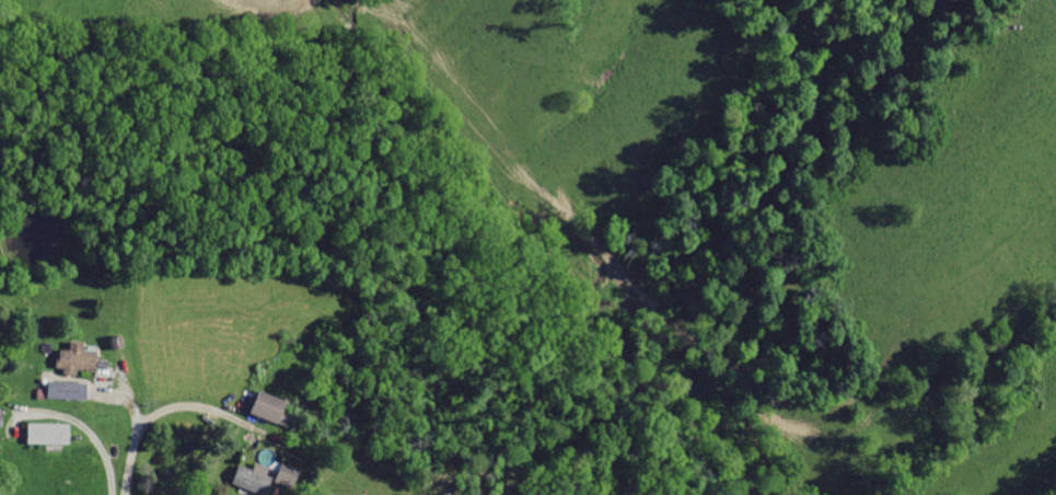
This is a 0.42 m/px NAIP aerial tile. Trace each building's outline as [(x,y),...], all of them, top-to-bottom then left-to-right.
[(62,374),(75,374),(75,370),(95,370),(95,350),(82,350),(82,341),(68,341),(68,349),(57,349),(56,368),(62,368),(62,374)] [(86,399),(86,382),(47,381),(46,398),(86,399)] [(281,412),(285,399),(256,390),(249,414),(285,425),(288,414),(281,412)] [(68,423),(27,422),(27,443),(68,443),(68,423)] [(271,476),(266,474),(269,466),(255,462),(252,469),(238,464),(231,483),(265,494),(271,476)] [(292,488),(299,468),(281,462),(273,481),(292,488)]
